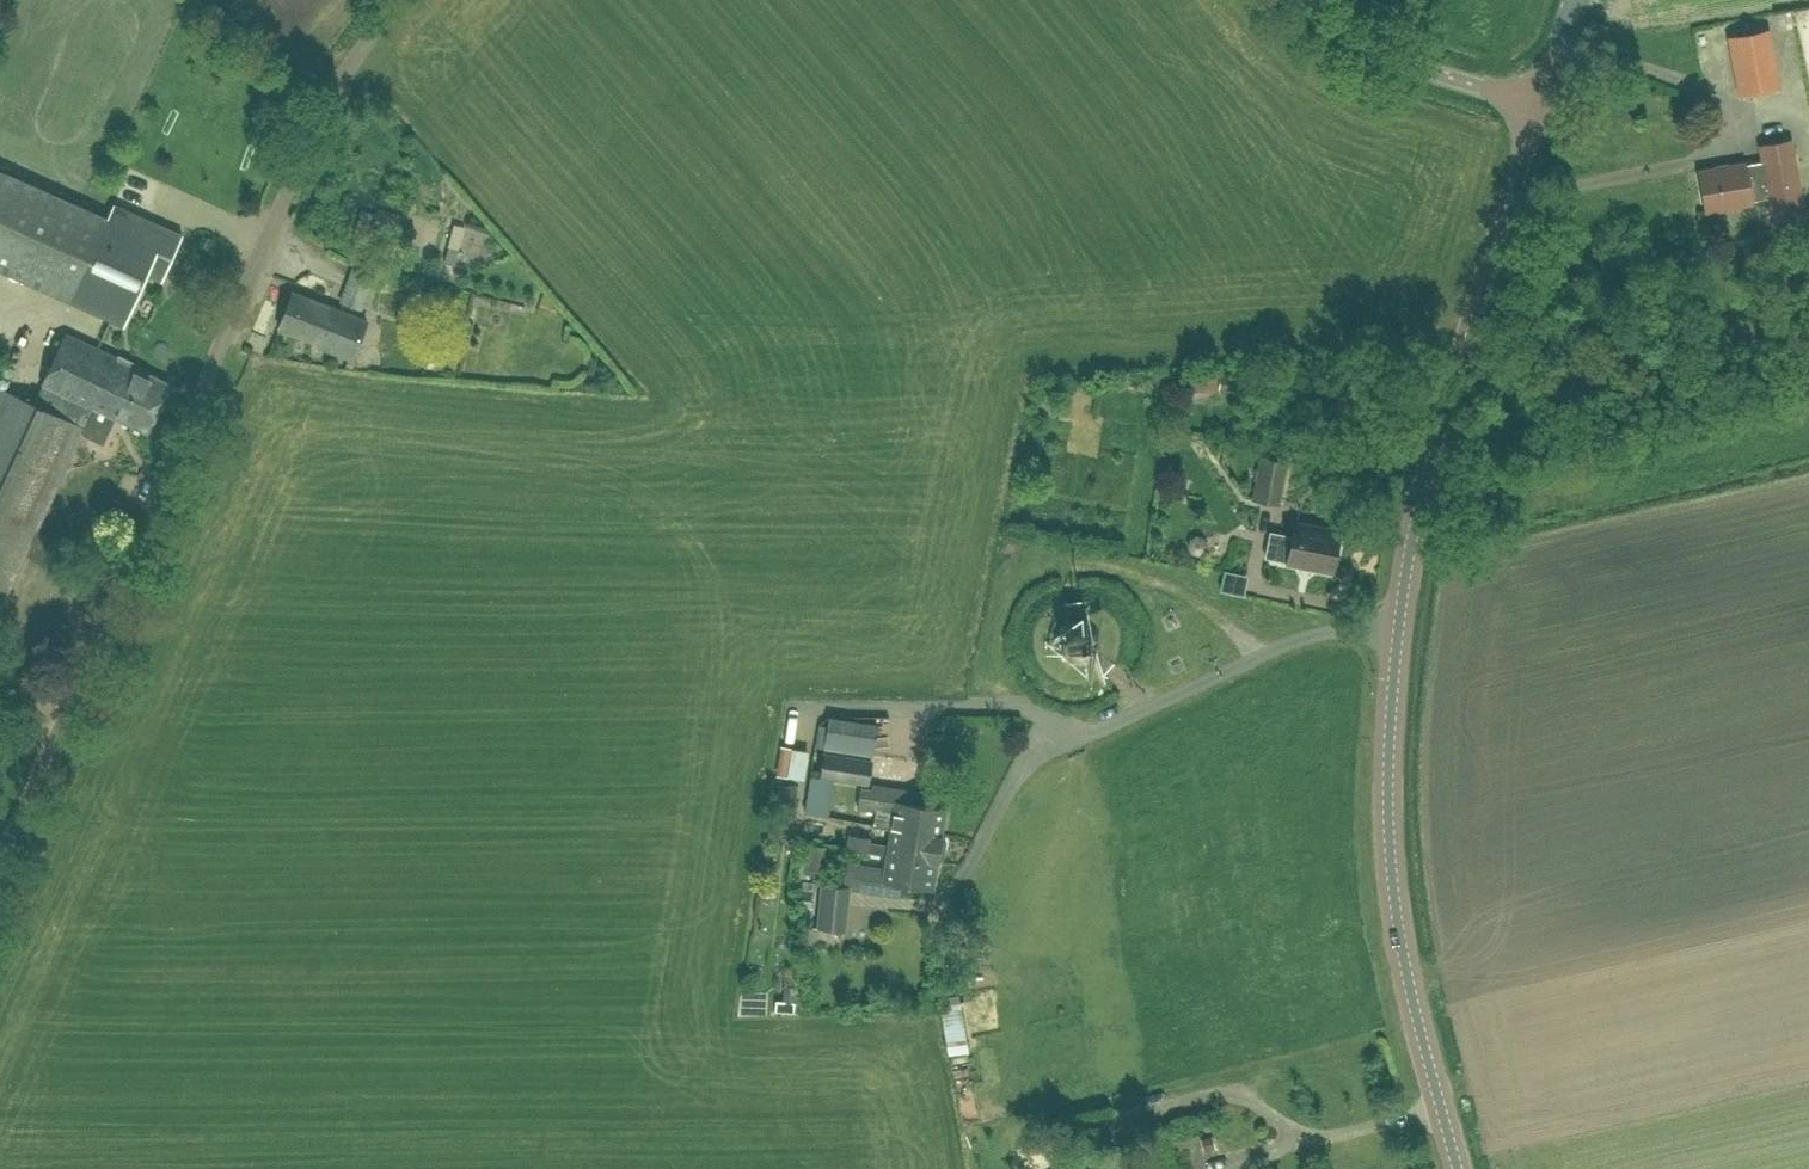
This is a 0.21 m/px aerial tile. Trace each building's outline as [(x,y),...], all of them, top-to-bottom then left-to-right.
[(1763,32),(1728,38),(1738,95),(1774,88),(1763,32)] [(1788,141),(1760,146),(1764,167),(1745,170),(1744,164),(1699,172),(1706,211),(1751,203),(1751,200),(1769,197),(1776,232),(1805,227),(1788,141)] [(147,274),(161,281),(182,235),(113,205),(107,220),(0,172),(0,268),(124,324),(147,274)] [(414,228),(404,225),(401,224),(403,217),(397,215),(394,222),(374,216),(368,237),(408,248),(414,228)] [(361,310),(375,272),(354,263),(345,287),(348,288),(342,303),(361,310)] [(352,360),(367,321),(292,293),(279,328),(323,345),(322,349),(352,360)] [(82,434),(104,444),(113,424),(108,422),(111,416),(147,432),(169,383),(117,360),(118,358),(65,334),(42,386),(42,387),(35,404),(0,388),(0,608),(82,434)] [(1189,400),(1218,402),(1219,393),(1242,394),(1243,376),(1220,374),(1220,377),(1192,374),(1189,400)] [(1279,505),(1287,461),(1259,458),(1251,500),(1279,505)] [(1339,532),(1295,524),(1293,537),(1271,533),(1266,557),(1276,559),(1288,561),(1288,562),(1294,563),(1293,565),(1303,567),(1303,564),(1332,570),(1333,564),(1335,563),(1337,556),(1335,554),(1339,532)] [(1094,649),(1094,631),(1081,622),(1065,623),(1056,637),(1059,654),(1072,661),(1084,661),(1094,649)] [(785,742),(795,743),(799,720),(789,718),(785,742)] [(871,760),(824,752),(820,776),(867,783),(871,760)] [(890,827),(890,828),(941,836),(945,809),(894,801),(896,788),(872,784),(871,789),(861,788),(858,807),(875,810),(873,824),(890,827)] [(797,809),(795,787),(774,789),(775,810),(797,809)] [(886,854),(937,862),(939,850),(944,851),(945,841),(942,836),(941,836),(890,828),(887,845),(868,842),(869,838),(849,835),(847,848),(886,854)] [(808,847),(803,876),(826,880),(830,850),(808,847)] [(937,862),(886,854),(883,867),(858,863),(854,889),(879,893),(881,880),(932,889),(937,862)] [(820,885),(817,928),(846,930),(849,888),(820,885)] [(952,1053),(969,1049),(961,1007),(944,1011),(952,1053)]
